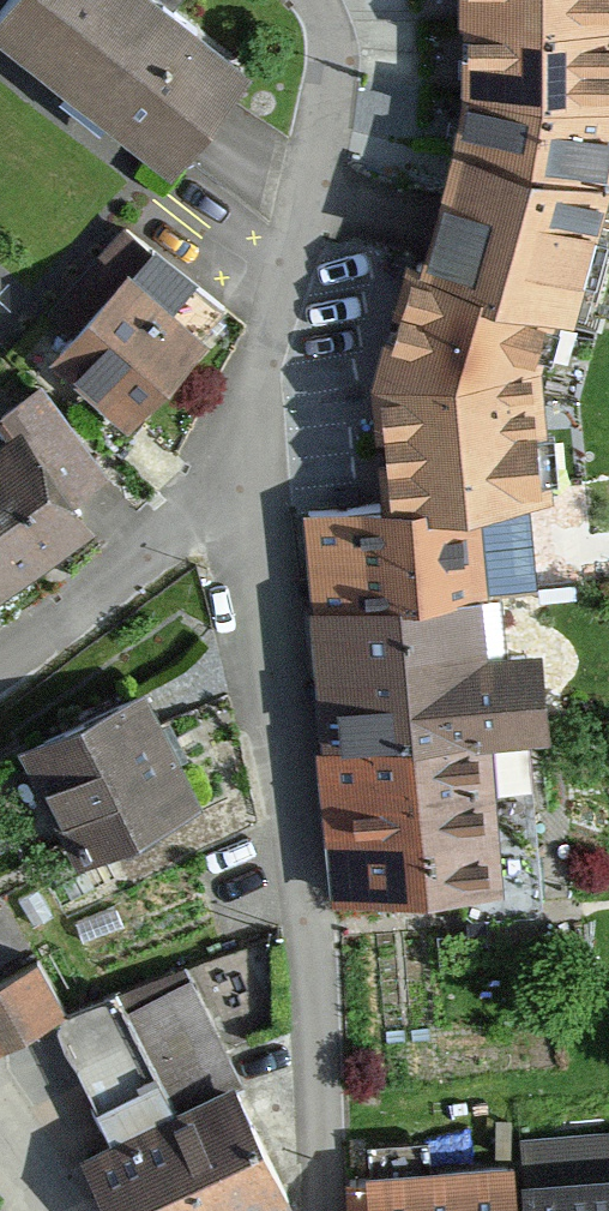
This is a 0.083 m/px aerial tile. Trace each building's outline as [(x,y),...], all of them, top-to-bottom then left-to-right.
[(184,0),(0,0),(0,27),(182,165),(260,63),(184,0)] [(471,38),(456,152),(608,186),(608,0),(467,0),(471,38)] [(303,519),(330,911),(505,895),(493,738),(558,735),(549,647),(488,648),(485,598),(500,596),(490,510),(558,500),(545,377),(565,315),(583,321),(608,231),(608,186),(456,152),(391,367),(402,504),(303,519)] [(210,341),(128,273),(49,368),(131,436),(210,341)] [(0,449),(0,599),(100,525),(82,500),(106,482),(38,391),(0,420),(0,433),(8,443),(0,449)] [(140,688),(18,754),(82,871),(203,805),(140,688)] [(83,1155),(112,1210),(301,1210),(302,1210),(206,1022),(261,994),(233,940),(66,1025),(37,968),(0,987),(0,1053),(51,1027),(109,1142),(83,1155)] [(364,1175),(367,1210),(608,1210),(608,1171),(521,1180),(520,1161),(364,1175)]
